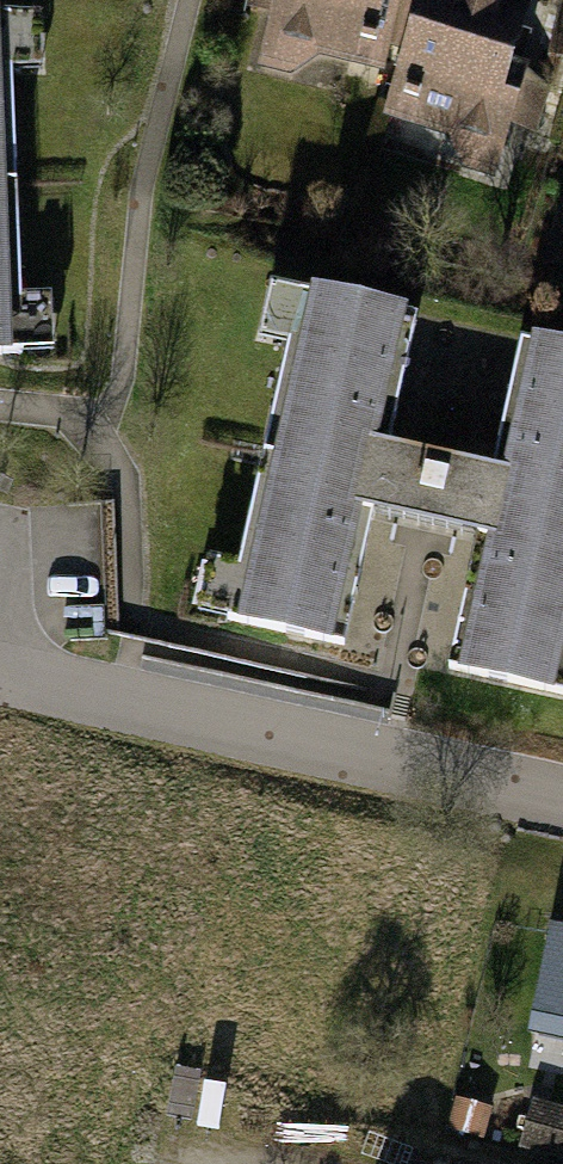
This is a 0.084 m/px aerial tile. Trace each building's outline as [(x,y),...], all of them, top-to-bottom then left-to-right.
[(396,79),(413,0),(259,0),(257,8),(281,16),(269,68),(303,77),(333,61),(396,79)] [(503,176),(545,0),(429,0),(400,117),(464,138),(474,168),(503,176)] [(61,348),(60,308),(21,309),(14,80),(54,78),(52,21),(0,22),(0,350),(61,348)] [(427,535),(442,462),(389,451),(416,322),(274,292),(263,345),(302,353),(255,574),(216,566),(205,620),(344,649),(371,523),(427,535)] [(427,535),(485,547),(460,663),(562,685),(562,350),(527,342),(499,474),(442,462),(427,535)] [(543,1022),(562,1026),(562,925),(543,1022)] [(487,1106),(456,1098),(449,1126),(480,1134),(487,1106)] [(533,1101),(521,1146),(562,1157),(562,1109),(533,1101)]
